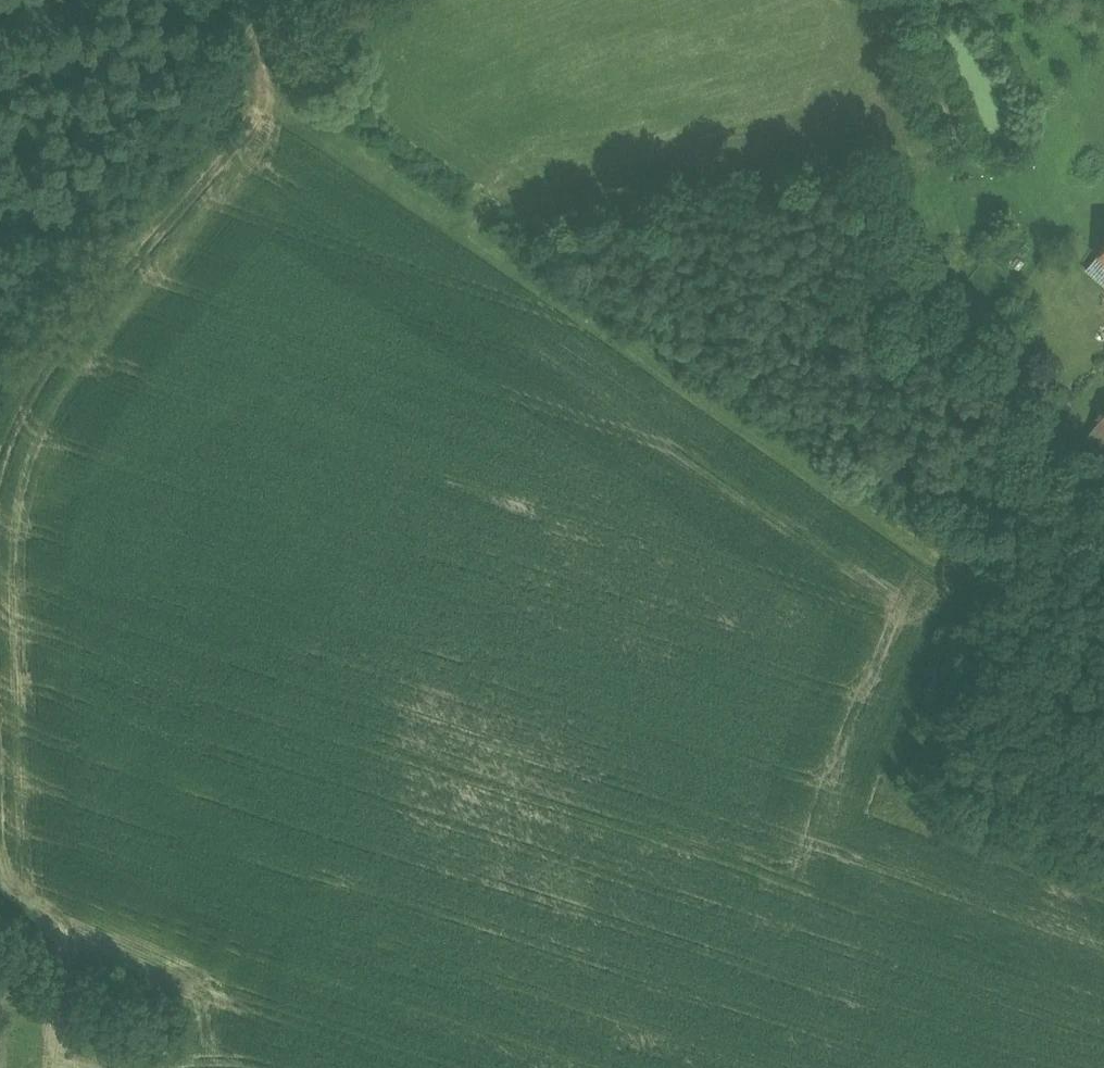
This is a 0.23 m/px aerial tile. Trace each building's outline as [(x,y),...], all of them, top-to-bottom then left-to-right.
[(1096,427),(1087,440),(1103,452),(1103,433),(1096,427)]
